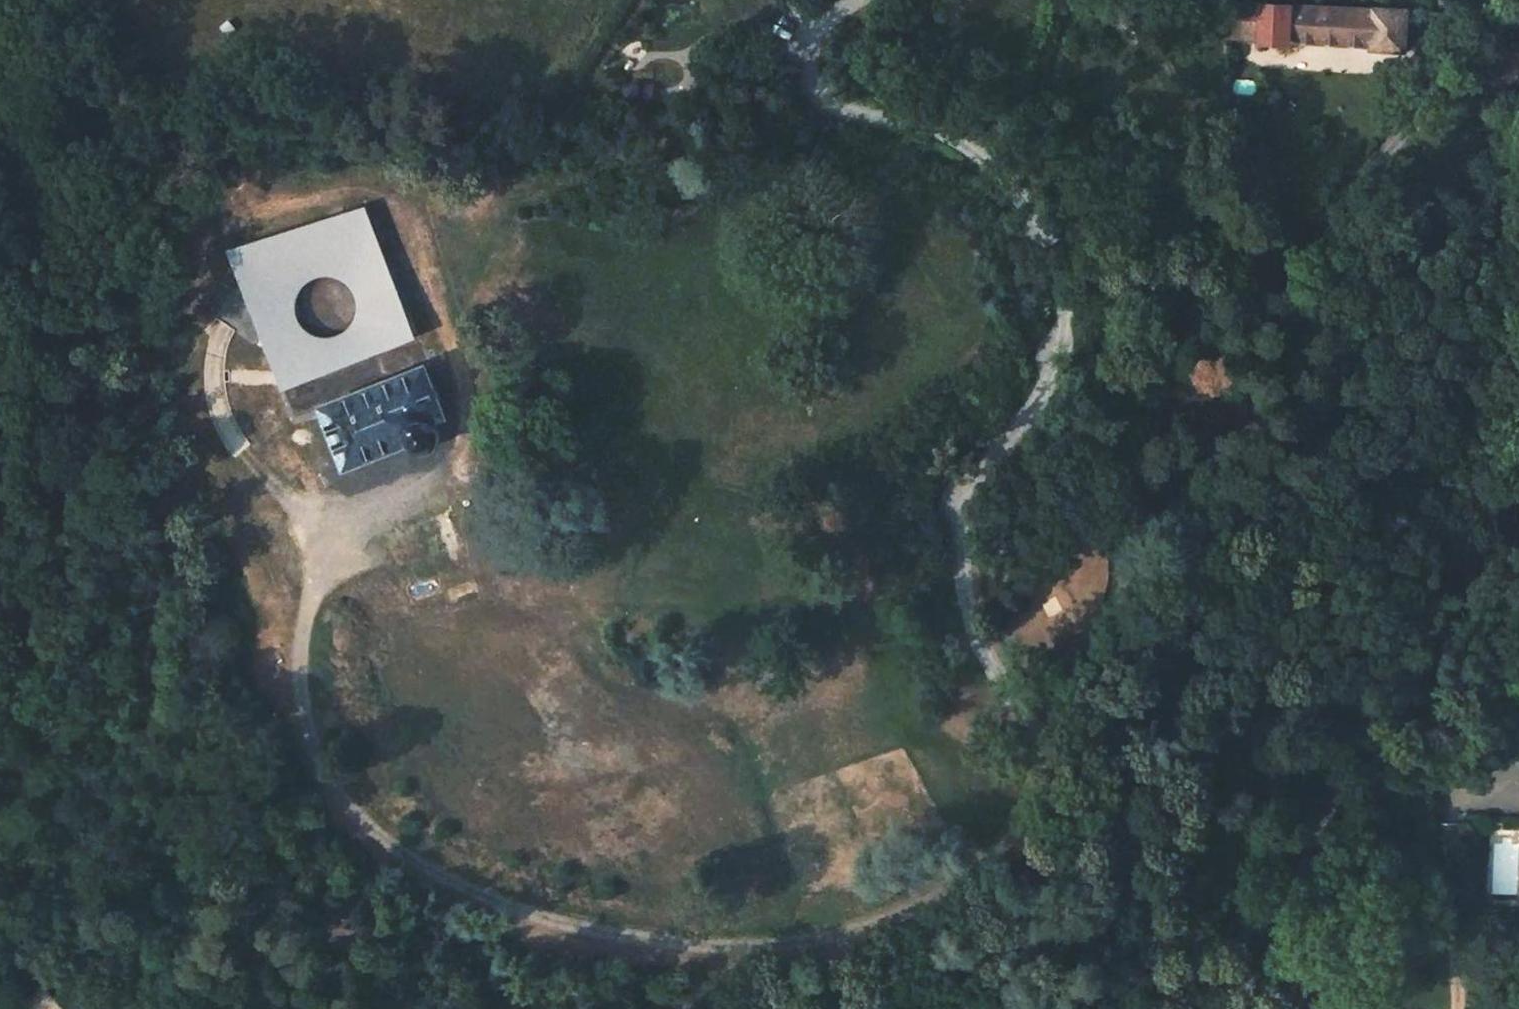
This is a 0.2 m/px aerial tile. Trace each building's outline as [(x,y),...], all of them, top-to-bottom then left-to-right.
[(1227,1),(1226,38),(1259,39),(1261,2),(1227,1)] [(1407,6),(1261,2),(1259,39),(1259,41),(1291,43),(1291,41),(1375,45),(1375,47),(1405,49),(1407,6)] [(396,378),(323,407),(339,446),(347,467),(353,464),(361,466),(369,463),(373,458),(373,456),(412,441),(415,446),(418,447),(423,449),(429,448),(433,446),(435,444),(439,437),(439,431),(437,426),(431,420),(444,416),(426,367),(424,368),(415,342),(386,353),(396,378)] [(307,413),(322,453),(339,446),(323,407),(307,413)] [(452,511),(420,520),(434,569),(465,560),(452,511)] [(27,1008),(64,1008),(44,986),(27,1008)]
